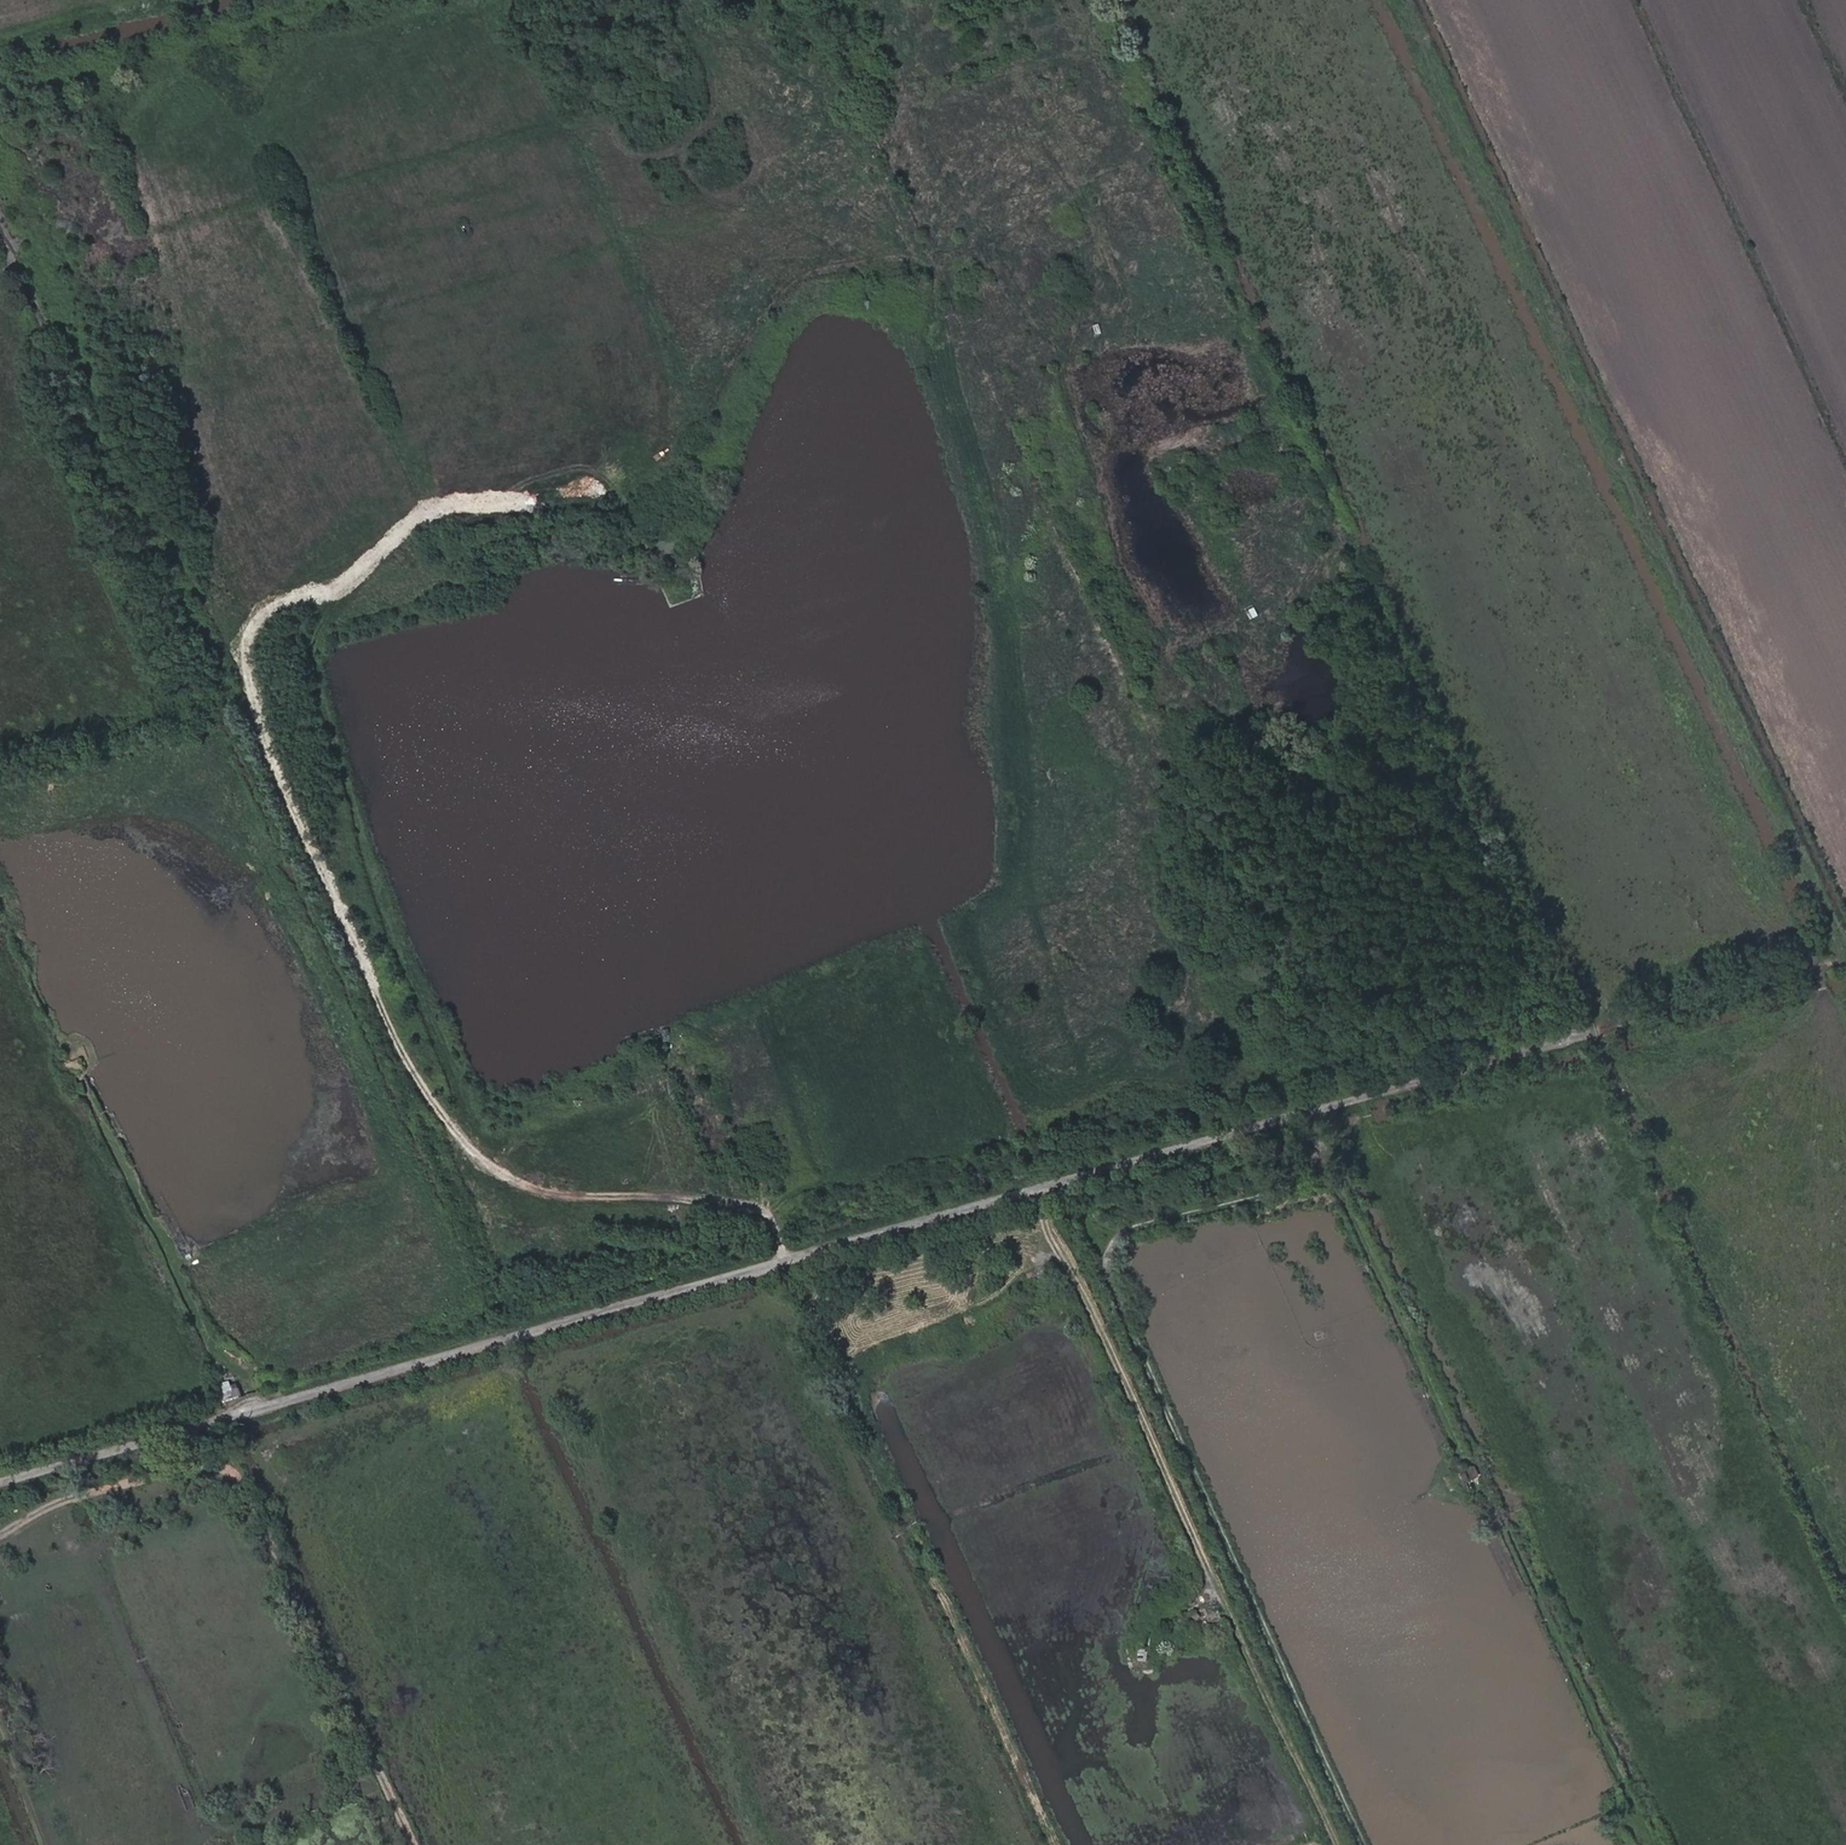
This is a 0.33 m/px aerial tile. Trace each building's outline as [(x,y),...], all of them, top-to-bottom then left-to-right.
[(1249,620),(1259,615),(1254,606),(1245,611),(1249,620)]
